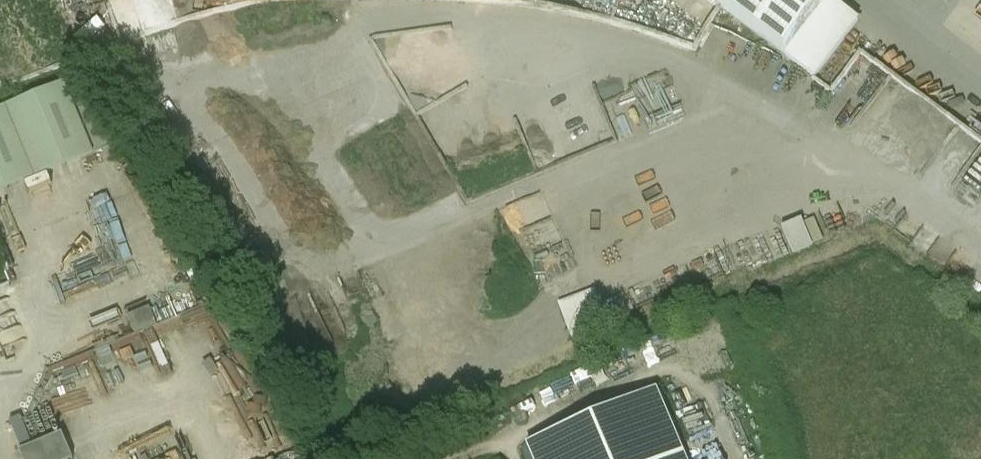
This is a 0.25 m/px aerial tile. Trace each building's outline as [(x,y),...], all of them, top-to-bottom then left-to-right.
[(785,54),(827,0),(712,0),(785,54)] [(0,112),(0,194),(94,159),(66,86),(0,112)] [(828,240),(817,216),(785,230),(796,254),(828,240)] [(522,447),(527,458),(694,458),(664,387),(522,447)] [(23,458),(74,458),(75,458),(63,432),(19,450),(23,458)]
